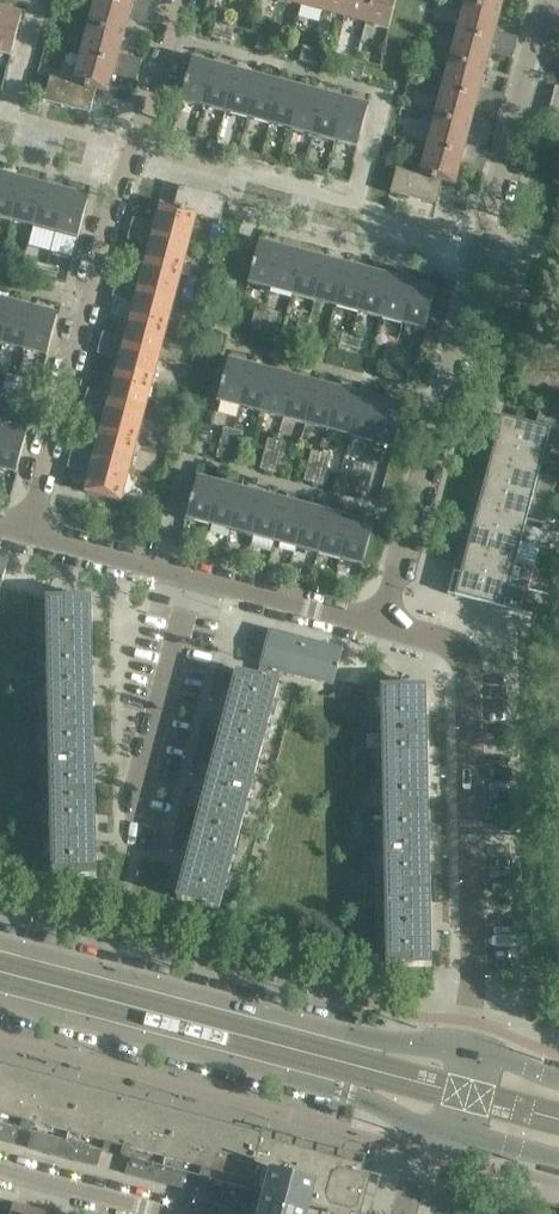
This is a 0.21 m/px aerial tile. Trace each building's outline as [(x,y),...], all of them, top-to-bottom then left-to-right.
[(132,9),(100,0),(96,0),(88,27),(124,37),(132,9)] [(134,0),(100,0),(132,9),(134,0)] [(155,14),(157,4),(142,0),(139,10),(155,14)] [(326,0),(302,0),(301,7),(322,13),(326,0)] [(349,0),(326,0),(322,13),(344,18),(349,0)] [(373,0),(349,0),(344,18),(366,24),(373,0)] [(397,0),(373,0),(366,24),(389,30),(397,0)] [(504,0),(466,0),(465,5),(501,14),(504,0)] [(493,43),(501,14),(465,5),(457,34),(493,43)] [(152,24),(155,14),(139,10),(137,20),(152,24)] [(21,20),(22,17),(0,11),(0,53),(11,56),(21,20)] [(221,41),(225,26),(216,23),(212,38),(221,41)] [(231,43),(235,28),(225,26),(221,41),(231,43)] [(117,65),(124,37),(88,27),(81,56),(117,65)] [(486,72),(493,43),(457,34),(450,62),(486,72)] [(516,49),(519,39),(503,34),(500,45),(516,49)] [(265,52),(269,37),(259,35),(255,50),(265,52)] [(275,55),(279,40),(269,37),(265,52),(275,55)] [(513,59),(516,49),(500,45),(498,55),(513,59)] [(309,64),(313,49),(303,46),(299,61),(309,64)] [(318,66),(322,51),(313,49),(309,64),(318,66)] [(109,94),(117,65),(81,56),(73,83),(73,85),(96,91),(109,94)] [(140,71),(142,61),(127,57),(124,67),(140,71)] [(352,75),(356,60),(347,58),(343,73),(352,75)] [(362,78),(366,63),(356,60),(352,75),(362,78)] [(204,107),(214,68),(192,62),(187,81),(186,81),(184,88),(185,88),(181,101),(204,107)] [(478,100),(486,72),(450,62),(442,91),(478,100)] [(137,81),(140,71),(124,67),(121,77),(137,81)] [(226,113),(236,74),(214,68),(204,107),(226,113)] [(248,118),(258,79),(236,74),(226,113),(248,118)] [(90,114),(96,91),(73,85),(73,83),(50,77),(44,102),(90,114)] [(269,124),(280,85),(258,79),(248,118),(269,124)] [(291,130),(302,91),(280,85),(269,124),(291,130)] [(313,136),(324,97),(302,91),(291,130),(313,136)] [(471,129),(478,100),(442,91),(434,119),(471,129)] [(501,106),(504,96),(488,92),(485,102),(501,106)] [(335,142),(345,103),(324,97),(313,136),(335,142)] [(552,101),(548,115),(558,118),(558,103),(552,101)] [(498,116),(501,106),(485,102),(483,112),(498,116)] [(357,148),(368,109),(345,103),(335,142),(357,148)] [(548,115),(545,129),(558,133),(558,118),(548,115)] [(463,157),(471,129),(434,119),(427,148),(463,157)] [(455,186),(463,157),(427,148),(420,175),(420,176),(443,183),(455,186)] [(486,163),(489,153),(473,148),(471,158),(486,163)] [(483,173),(486,163),(471,158),(468,168),(483,173)] [(437,206),(443,183),(420,176),(420,175),(397,169),(390,193),(437,206)] [(22,182),(0,177),(0,178),(0,218),(12,221),(22,182)] [(34,227),(44,188),(22,182),(12,221),(34,227)] [(220,223),(226,199),(180,187),(174,210),(197,216),(197,217),(220,223)] [(56,233),(66,194),(44,188),(34,227),(56,233)] [(78,239),(88,200),(66,194),(56,233),(78,239)] [(189,245),(197,217),(197,216),(174,210),(161,206),(153,235),(189,245)] [(146,234),(149,224),(133,220),(131,230),(146,234)] [(143,244),(146,234),(131,230),(128,240),(143,244)] [(182,273),(189,245),(153,235),(146,264),(182,273)] [(271,289),(282,250),(259,245),(249,283),(271,289)] [(293,295),(303,256),(282,250),(271,289),(293,295)] [(14,268),(16,258),(3,255),(1,264),(14,268)] [(315,301),(325,262),(303,256),(293,295),(315,301)] [(337,307),(347,268),(325,262),(315,301),(337,307)] [(44,276),(47,266),(34,263),(31,272),(44,276)] [(174,302),(182,273),(146,264),(138,292),(174,302)] [(57,279),(60,270),(47,266),(44,276),(57,279)] [(359,312),(369,274),(347,268),(337,307),(359,312)] [(381,318),(391,279),(369,274),(359,312),(381,318)] [(131,291),(134,281),(118,277),(115,286),(131,291)] [(402,324),(413,285),(391,279),(381,318),(402,324)] [(425,330),(435,291),(413,285),(402,324),(425,330)] [(128,300),(131,291),(115,286),(113,296),(128,300)] [(167,330),(174,302),(138,292),(131,321),(167,330)] [(13,306),(0,302),(0,344),(3,345),(13,306)] [(25,350),(35,311),(13,306),(3,345),(25,350)] [(47,356),(58,317),(35,311),(25,350),(47,356)] [(261,329),(264,314),(255,311),(251,326),(261,329)] [(270,332),(274,316),(264,314),(261,329),(270,332)] [(159,359),(167,330),(131,321),(123,349),(159,359)] [(304,340),(308,325),(298,323),(295,338),(304,340)] [(314,343),(318,328),(308,325),(304,340),(314,343)] [(116,347),(119,337),(103,333),(100,343),(116,347)] [(348,352),(352,337),(342,334),(339,350),(348,352)] [(358,355),(361,339),(352,337),(348,352),(358,355)] [(113,358),(116,347),(100,343),(98,353),(113,358)] [(393,364),(397,349),(387,346),(383,361),(393,364)] [(152,387),(159,359),(123,349),(116,378),(152,387)] [(402,366),(406,351),(397,349),(393,364),(402,366)] [(240,407),(250,368),(228,362),(218,401),(240,407)] [(262,413),(272,374),(250,368),(240,407),(262,413)] [(14,390),(18,377),(8,374),(4,387),(14,390)] [(284,419),(294,380),(272,374),(262,413),(284,419)] [(24,392),(27,379),(18,377),(14,390),(24,392)] [(144,416),(152,387),(116,378),(108,406),(144,416)] [(306,425),(316,386),(294,380),(284,419),(306,425)] [(328,430),(338,391),(316,386),(306,425),(328,430)] [(11,403),(14,390),(4,387),(1,400),(11,403)] [(20,405),(24,392),(14,390),(11,403),(20,405)] [(101,404),(104,394),(88,390),(85,400),(101,404)] [(349,436),(360,397),(338,391),(328,430),(349,436)] [(371,442),(382,403),(360,397),(349,436),(371,442)] [(98,414),(101,404),(85,400),(83,410),(98,414)] [(394,448),(404,409),(382,403),(371,442),(394,448)] [(137,444),(144,416),(108,406),(101,435),(137,444)] [(551,430),(502,417),(461,572),(454,570),(448,594),(554,622),(558,604),(558,598),(510,585),(551,430)] [(230,445),(234,430),(224,428),(220,443),(230,445)] [(27,435),(4,429),(0,444),(0,470),(16,474),(27,435)] [(240,448),(243,433),(234,430),(230,445),(240,448)] [(129,472),(137,444),(101,435),(93,463),(129,472)] [(274,457),(278,442),(269,439),(264,455),(274,457)] [(283,460),(288,445),(278,442),(274,457),(283,460)] [(226,460),(230,445),(220,443),(216,458),(226,460)] [(236,463),(239,448),(240,448),(230,445),(226,460),(236,463)] [(86,461),(88,451),(73,447),(70,457),(86,461)] [(317,468),(321,453),(312,450),(308,466),(317,468)] [(327,471),(331,455),(321,453),(317,468),(327,471)] [(270,472),(274,457),(264,455),(260,470),(270,472)] [(83,471),(86,461),(70,457),(68,467),(83,471)] [(279,475),(283,460),(274,457),(270,472),(279,475)] [(361,480),(365,464),(355,462),(351,477),(361,480)] [(122,502),(129,472),(93,463),(86,492),(122,502)] [(371,482),(374,467),(365,464),(361,480),(371,482)] [(313,483),(317,468),(308,466),(304,481),(313,483)] [(323,486),(327,471),(317,468),(313,483),(323,486)] [(357,495),(361,480),(351,477),(348,493),(357,495)] [(209,525),(219,486),(197,480),(192,499),(191,499),(190,506),(186,519),(209,525)] [(367,498),(371,482),(361,480),(357,495),(367,498)] [(231,531),(241,492),(219,486),(209,525),(231,531)] [(253,536),(263,497),(241,492),(231,531),(253,536)] [(275,542),(285,503),(263,497),(253,536),(275,542)] [(297,548),(307,509),(285,503),(275,542),(297,548)] [(318,554),(329,515),(307,509),(297,548),(318,554)] [(340,559),(351,521),(329,515),(318,554),(340,559)] [(363,565),(373,527),(351,521),(340,559),(363,565)] [(91,644),(91,620),(90,599),(46,600),(47,645),(91,644)] [(297,676),(306,642),(269,632),(260,666),(261,666),(280,671),(297,676)] [(334,685),(342,651),(306,642),(297,676),(334,685)] [(93,722),(92,660),(91,644),(47,645),(49,723),(93,722)] [(277,684),(280,671),(261,666),(258,679),(277,684)] [(277,684),(258,679),(236,673),(216,748),(259,760),(279,684),(277,684)] [(426,733),(426,709),(425,688),(381,688),(382,734),(426,733)] [(94,799),(93,740),(93,722),(49,723),(50,800),(94,799)] [(428,810),(426,748),(426,733),(382,734),(384,811),(428,810)] [(239,835),(259,760),(216,748),(196,824),(239,835)] [(96,877),(95,815),(94,799),(50,800),(52,878),(96,877)] [(429,888),(428,826),(428,810),(384,811),(385,889),(429,888)] [(229,873),(239,835),(196,824),(177,899),(219,910),(229,873)] [(431,966),(430,903),(429,888),(385,889),(387,967),(431,966)] [(39,1084),(40,1080),(0,1070),(0,1124),(19,1129),(26,1131),(39,1084)] [(67,1142),(80,1095),(81,1091),(40,1080),(39,1084),(26,1131),(33,1133),(67,1142)] [(164,1168),(176,1120),(177,1117),(129,1104),(81,1091),(80,1095),(67,1142),(102,1151),(110,1153),(111,1146),(118,1148),(124,1150),(122,1156),(130,1158),(130,1159),(164,1168)] [(205,1178),(218,1131),(219,1128),(177,1117),(176,1120),(164,1168),(198,1177),(205,1178)] [(19,1129),(0,1124),(0,1140),(15,1144),(19,1129)] [(247,1190),(259,1142),(260,1138),(219,1128),(218,1131),(205,1178),(212,1180),(247,1190)] [(63,1157),(67,1142),(33,1133),(29,1148),(63,1157)] [(98,1166),(102,1151),(67,1142),(63,1157),(98,1166)] [(372,1174),(363,1172),(363,1169),(259,1142),(247,1190),(266,1195),(271,1175),(314,1187),(309,1206),(339,1213),(361,1213),(372,1174)] [(160,1183),(164,1168),(130,1159),(126,1174),(160,1183)] [(194,1192),(198,1177),(164,1168),(160,1183),(194,1192)] [(309,1206),(314,1187),(271,1175),(266,1195),(264,1202),(262,1201),(258,1213),(307,1213),(309,1206)] [(243,1205),(247,1190),(212,1180),(208,1195),(243,1205)] [(30,1208),(14,1204),(12,1213),(29,1213),(30,1208)]
